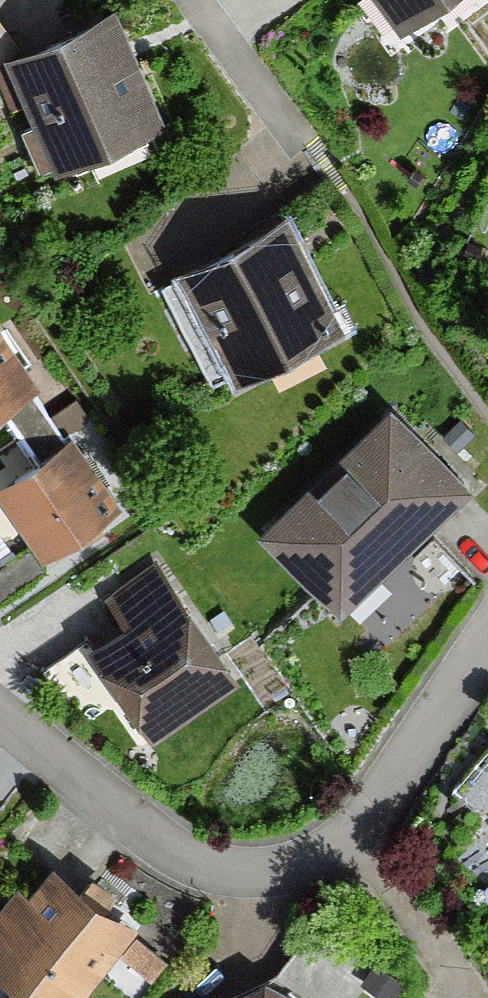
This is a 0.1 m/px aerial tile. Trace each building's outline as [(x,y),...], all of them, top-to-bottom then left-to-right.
[(405,46),(465,0),(370,0),(405,46)] [(33,120),(56,179),(159,140),(114,22),(0,65),(23,123),(33,120)] [(181,276),(238,387),(339,336),(282,224),(181,276)] [(0,335),(0,419),(39,391),(0,335)] [(473,498),(392,412),(257,538),(337,624),(473,498)] [(78,443),(0,490),(0,502),(36,562),(119,512),(78,443)] [(242,696),(154,567),(104,601),(128,636),(92,660),(156,755),(242,696)] [(53,877),(29,906),(21,899),(0,924),(0,944),(4,947),(0,952),(0,985),(15,997),(90,997),(134,945),(106,922),(117,909),(90,887),(80,899),(53,877)] [(262,989),(243,997),(275,997),(262,989)]
